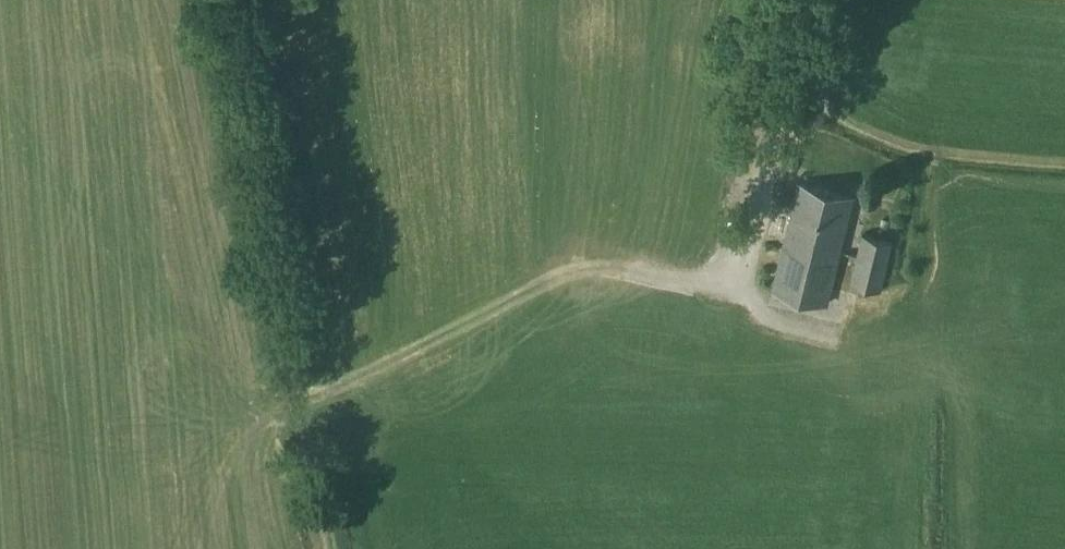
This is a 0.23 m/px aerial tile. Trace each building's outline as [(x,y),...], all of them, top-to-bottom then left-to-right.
[(799,184),(772,289),(827,303),(854,198),(799,184)] [(894,242),(862,234),(850,282),(882,290),(894,242)]
